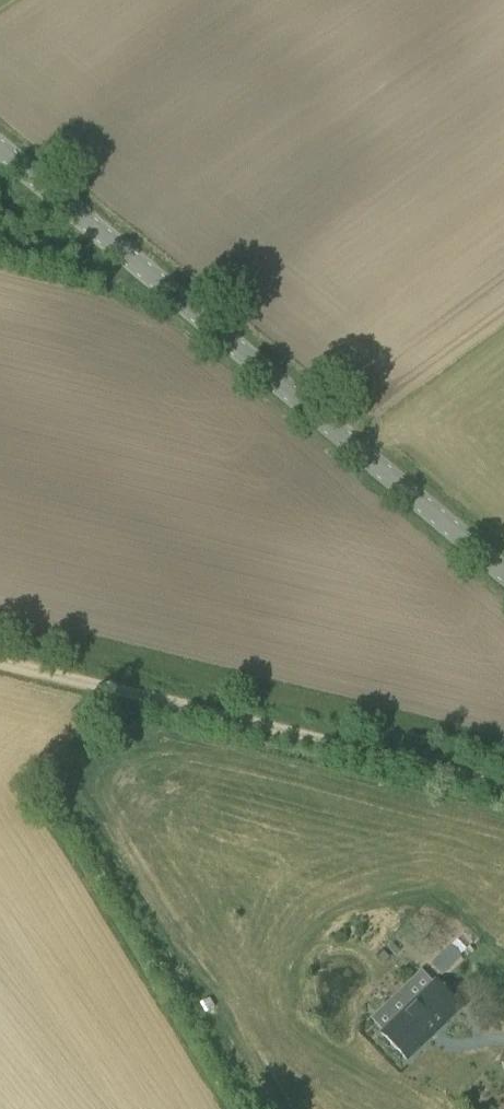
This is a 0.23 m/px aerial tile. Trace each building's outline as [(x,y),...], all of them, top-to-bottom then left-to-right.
[(440,955),(430,965),(442,977),(452,968),(440,955)] [(434,982),(380,1035),(406,1062),(460,1008),(434,982)]
